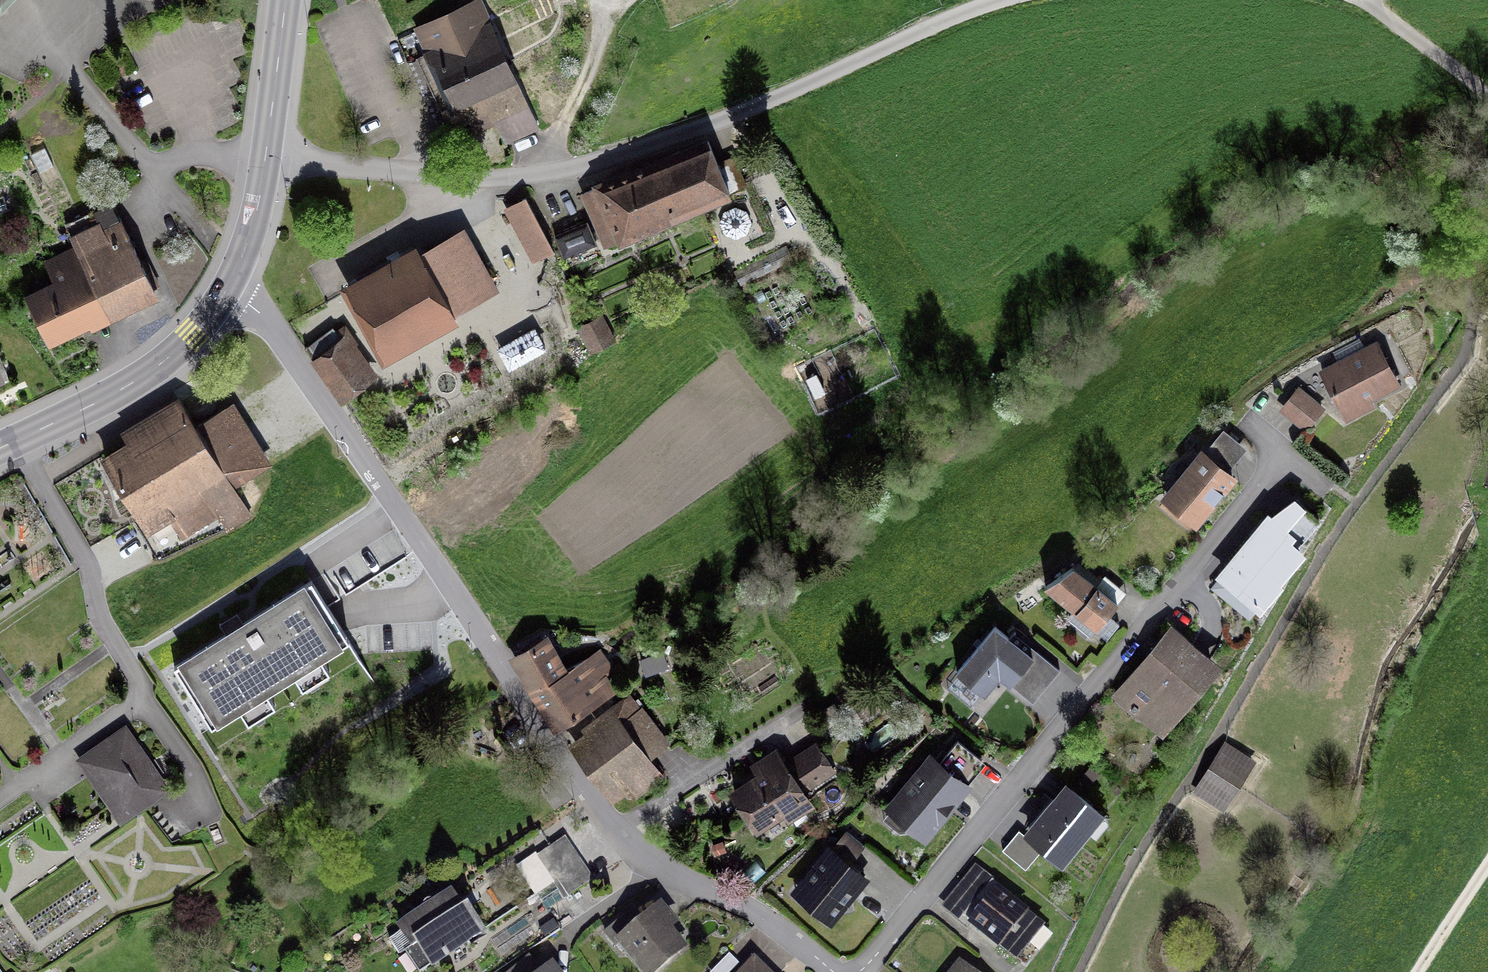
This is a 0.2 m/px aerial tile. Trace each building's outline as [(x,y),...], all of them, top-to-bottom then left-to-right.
[(523,103),(524,103),(494,37),(492,38),(476,3),(417,30),(452,105),(440,110),(448,128),(488,109),(492,117),(523,103)] [(605,246),(727,194),(706,143),(582,194),(605,246)] [(528,198),(507,209),(534,262),(555,251),(528,198)] [(63,225),(75,249),(105,313),(152,290),(110,203),(63,225)] [(556,235),(563,257),(594,246),(587,224),(556,235)] [(455,315),(500,290),(465,227),(421,252),(417,246),(343,287),(385,362),(459,321),(455,315)] [(105,313),(75,249),(44,264),(55,286),(26,300),(45,341),(105,313)] [(610,342),(599,320),(578,330),(589,352),(610,342)] [(334,336),(338,340),(311,360),(341,402),(370,380),(344,346),(351,340),(343,329),(334,336)] [(543,349),(532,329),(496,349),(507,369),(543,349)] [(1374,344),(1320,372),(1341,413),(1395,385),(1374,344)] [(1309,410),(1303,406),(1295,416),(1307,425),(1319,410),(1313,405),(1309,410)] [(183,417),(104,465),(145,532),(148,530),(147,530),(170,516),(174,522),(170,524),(178,538),(216,515),(208,503),(231,490),(185,415),(183,417)] [(1197,519),(1230,479),(1201,455),(1168,495),(1197,519)] [(1221,578),(1260,613),(1311,556),(1299,545),(1320,521),(1297,501),(1276,525),(1272,521),(1221,578)] [(1043,587),(1094,629),(1115,604),(1071,568),(1043,587)] [(360,656),(312,578),(167,669),(216,746),(360,656)] [(1032,662),(995,634),(962,677),(986,696),(1001,678),(1013,687),(1032,662)] [(1178,703),(1209,666),(1171,634),(1119,696),(1132,706),(1128,711),(1131,713),(1138,713),(1143,716),(1164,691),(1178,703)] [(580,662),(560,673),(542,642),(514,658),(556,728),(612,692),(602,677),(611,671),(601,655),(580,662)] [(637,709),(575,755),(610,803),(626,791),(632,798),(678,764),(672,755),(680,749),(671,737),(675,734),(646,696),(634,705),(637,709)] [(1257,759),(1226,740),(1194,792),(1225,811),(1257,759)] [(946,808),(943,805),(979,761),(956,742),(937,765),(930,759),(888,809),(922,837),(946,808)] [(132,745),(89,775),(119,818),(163,788),(132,745)] [(781,768),(773,755),(754,767),(760,776),(732,793),(756,829),(760,830),(772,822),(773,818),(802,799),(798,793),(830,772),(814,746),(781,768)] [(1096,812),(1066,787),(1028,835),(1058,859),(1096,812)] [(591,880),(563,838),(534,858),(552,885),(535,896),(545,911),(591,880)] [(846,899),(862,879),(828,850),(797,887),(815,902),(815,910),(828,921),(839,908),(847,907),(846,899)] [(985,876),(973,868),(960,883),(972,893),(985,876)] [(969,923),(997,946),(1023,914),(995,892),(969,923)] [(422,914),(398,930),(411,948),(416,945),(430,966),(479,933),(464,910),(460,913),(449,896),(434,906),(433,904),(429,903),(426,903),(424,904),(422,906),(421,909),(421,911),(422,914)] [(679,949),(652,915),(639,926),(628,913),(603,934),(614,947),(619,943),(643,971),(651,971),(679,949)]
